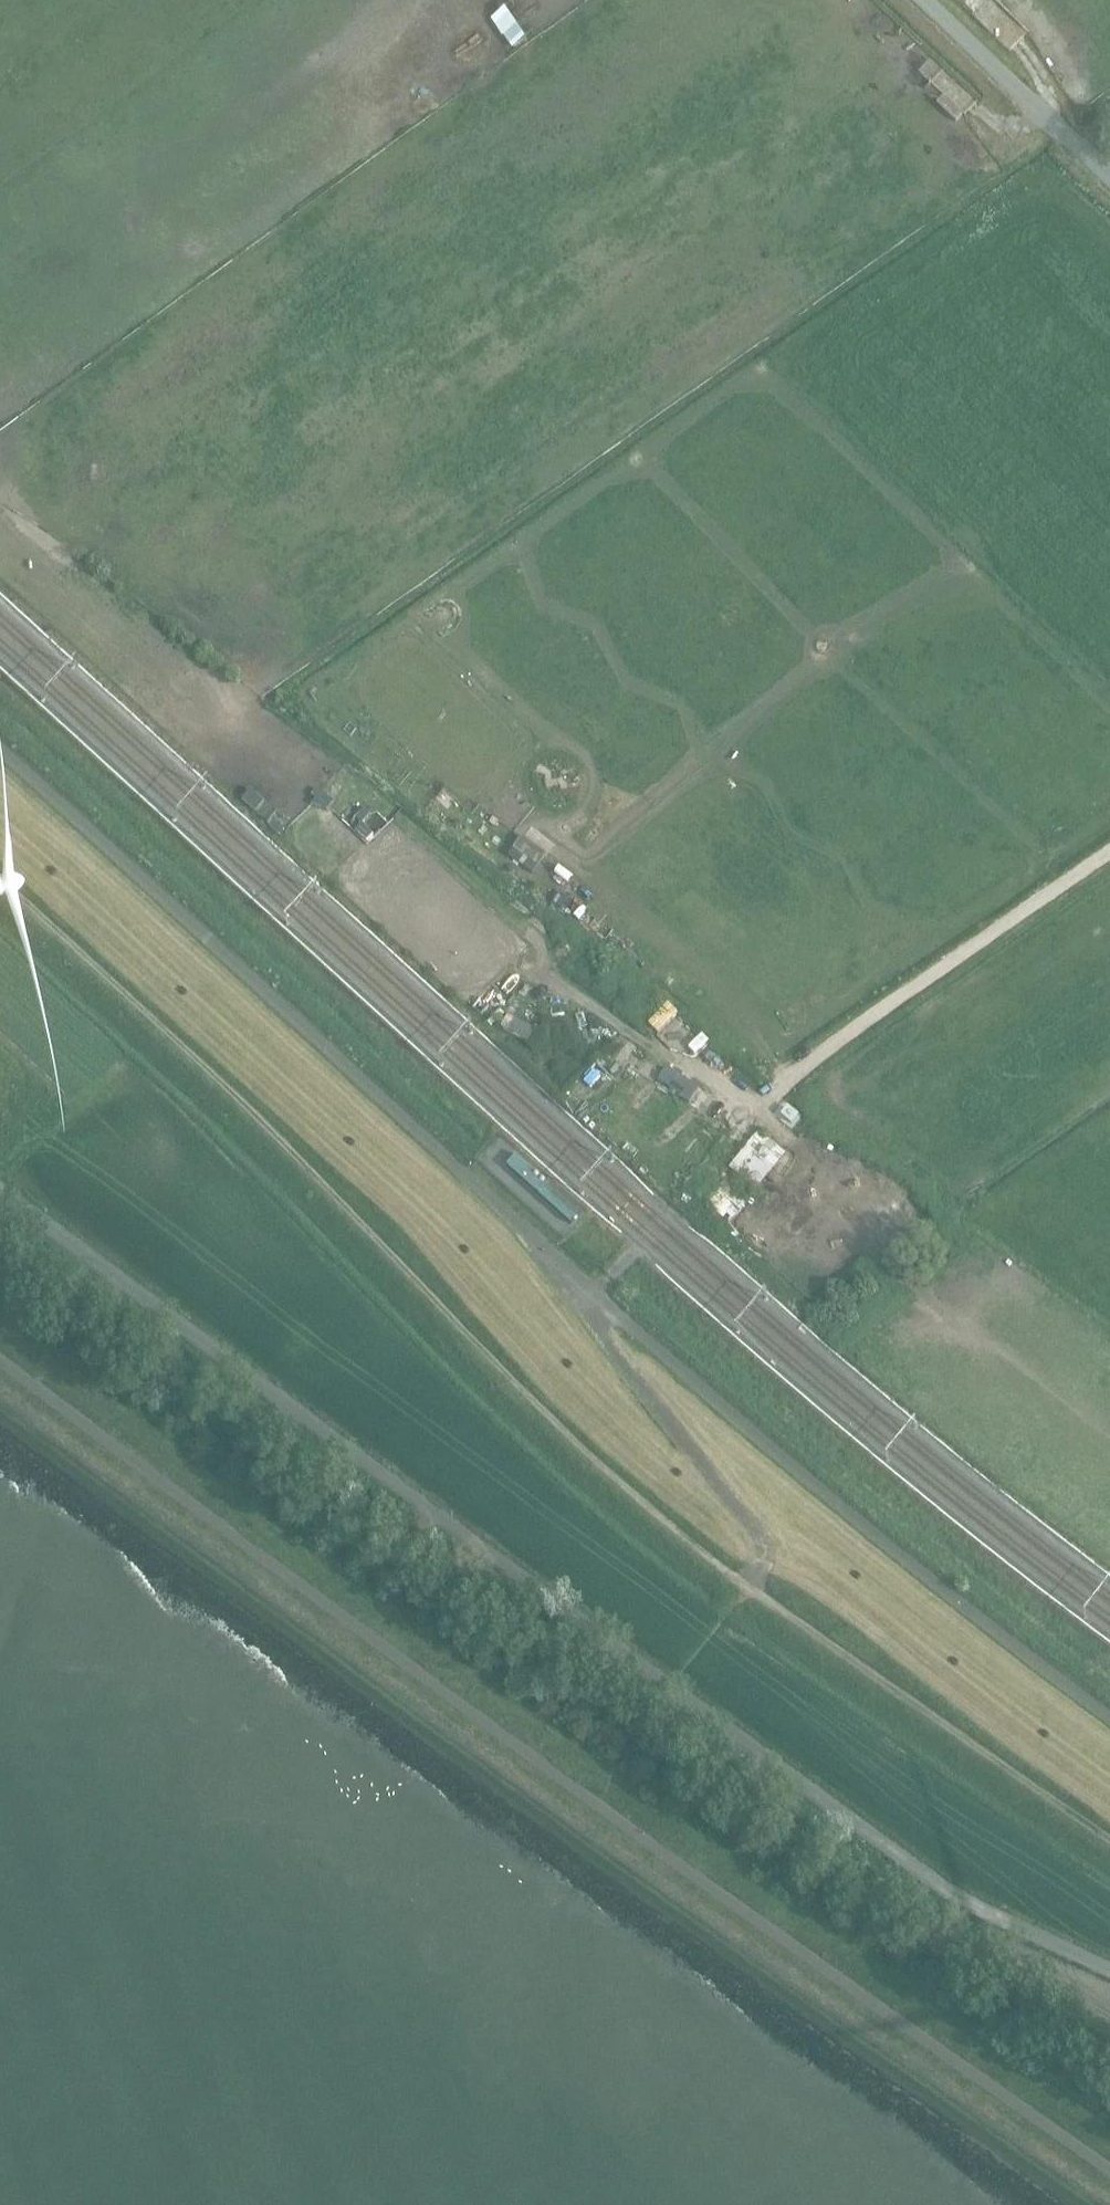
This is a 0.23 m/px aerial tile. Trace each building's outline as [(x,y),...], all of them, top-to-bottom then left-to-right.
[(538,30),(517,0),(493,16),(513,47),(538,30)] [(523,836),(514,848),(539,867),(548,855),(523,836)] [(514,848),(508,855),(533,874),(539,867),(514,848)] [(667,1002),(652,1025),(664,1033),(678,1010),(667,1002)] [(618,1034),(603,1062),(622,1072),(637,1045),(618,1034)] [(778,1114),(789,1123),(795,1114),(785,1106),(778,1114)] [(758,1187),(789,1152),(762,1129),(731,1164),(758,1187)] [(712,1192),(727,1220),(743,1211),(729,1183),(712,1192)]
